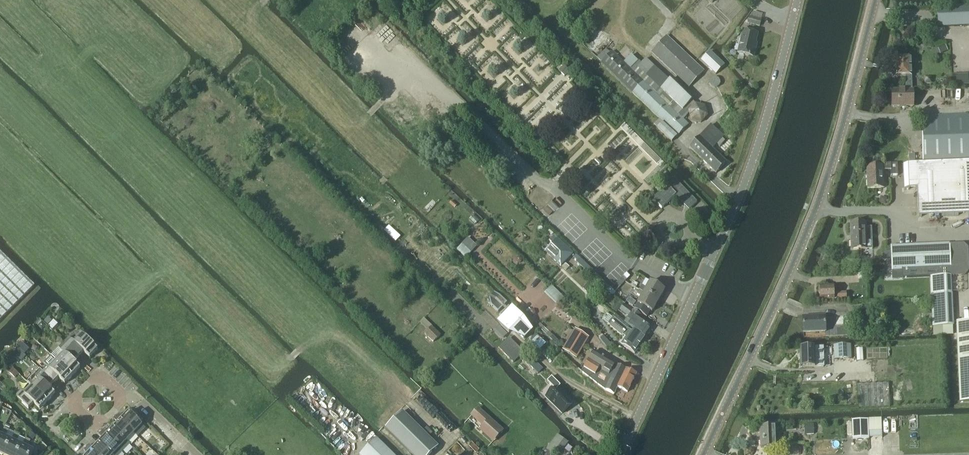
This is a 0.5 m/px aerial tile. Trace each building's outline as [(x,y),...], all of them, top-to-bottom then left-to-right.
[(938,28),(968,27),(968,7),(937,8),(938,28)] [(749,17),(748,24),(760,27),(762,20),(749,17)] [(754,57),(756,48),(757,43),(756,42),(758,34),(743,31),(738,53),(754,57)] [(689,87),(704,71),(667,36),(652,52),(689,87)] [(672,142),(673,141),(678,136),(689,124),(684,120),(689,114),(689,113),(688,111),(695,103),(692,100),(671,80),(670,81),(645,59),(642,63),(639,60),(638,61),(632,55),(624,62),(612,51),(610,53),(606,49),(597,57),(602,62),(601,62),(633,93),(663,122),(658,128),(672,142)] [(716,74),(725,65),(710,51),(702,60),(716,74)] [(911,57),(895,58),(895,77),(905,77),(906,89),(912,89),(912,76),(911,57)] [(892,107),(903,107),(913,107),(913,91),(892,91),(892,107)] [(689,113),(689,114),(691,121),(701,124),(709,116),(706,105),(696,103),(695,103),(688,111),(689,113)] [(968,160),(968,115),(922,116),(923,161),(968,160)] [(717,173),(727,162),(713,149),(724,137),(711,125),(690,147),(717,173)] [(904,165),(905,190),(917,189),(919,217),(968,215),(968,162),(904,165)] [(884,189),(883,170),(883,166),(867,166),(868,189),(884,189)] [(697,202),(668,173),(660,180),(666,186),(653,199),(662,209),(675,196),(689,210),(697,202)] [(851,250),(872,249),(872,239),(872,228),(866,228),(865,223),(850,224),(851,250)] [(462,244),(457,249),(465,257),(477,247),(468,237),(462,243),(462,244)] [(892,246),(893,270),(939,269),(940,277),(951,276),(952,276),(965,276),(968,271),(968,256),(968,248),(964,243),(950,244),(892,246)] [(431,254),(440,264),(450,254),(441,244),(431,254)] [(0,252),(0,321),(35,286),(0,252)] [(512,272),(516,272),(517,268),(512,262),(507,263),(507,267),(512,272)] [(940,277),(931,277),(933,327),(933,334),(952,333),(952,326),(953,326),(951,276),(940,277)] [(623,277),(611,289),(615,292),(626,281),(623,277)] [(644,293),(659,301),(665,290),(651,282),(647,288),(642,286),(640,290),(644,292),(644,293)] [(551,287),(545,293),(557,304),(563,298),(564,298),(564,297),(554,288),(552,286),(551,287)] [(834,293),(834,286),(820,287),(820,288),(819,290),(819,292),(820,293),(820,301),(825,300),(835,300),(837,300),(847,299),(847,292),(836,292),(836,293),(834,293)] [(495,292),(490,296),(492,306),(496,310),(498,312),(507,303),(504,301),(495,292)] [(653,312),(659,301),(644,293),(638,304),(641,305),(640,307),(647,316),(650,311),(653,312)] [(633,307),(636,302),(630,297),(627,302),(633,307)] [(624,323),(634,329),(646,338),(652,329),(639,320),(641,316),(633,310),(625,303),(620,310),(629,316),(624,323)] [(503,320),(499,324),(500,326),(508,334),(509,335),(510,335),(515,330),(525,340),(533,332),(509,307),(500,316),(503,320)] [(627,348),(636,354),(646,338),(634,329),(631,334),(629,332),(630,330),(628,328),(627,329),(616,320),(617,318),(608,310),(601,318),(608,324),(612,328),(622,336),(623,335),(626,337),(621,344),(627,348)] [(803,333),(826,332),(825,316),(803,317),(803,333)] [(956,323),(956,326),(959,404),(968,404),(968,322),(956,323)] [(500,326),(495,331),(503,339),(508,334),(500,326)] [(577,359),(590,338),(575,328),(562,350),(577,359)] [(64,342),(79,357),(84,352),(90,358),(98,350),(81,333),(73,341),(69,337),(64,342)] [(603,337),(600,339),(607,348),(612,345),(606,338),(605,337),(603,336),(603,337)] [(74,362),(79,357),(64,342),(51,355),(73,376),(81,368),(74,362)] [(835,372),(853,371),(851,345),(834,346),(835,372)] [(800,348),(800,368),(816,367),(816,355),(821,355),(821,347),(800,348)] [(538,363),(545,355),(538,348),(534,352),(536,354),(533,358),(538,363)] [(583,369),(582,371),(605,389),(605,390),(615,394),(618,387),(627,392),(637,374),(626,369),(615,363),(597,352),(593,351),(583,369)] [(65,384),(73,376),(51,355),(44,363),(48,367),(44,372),(43,372),(54,383),(59,378),(65,384)] [(538,374),(543,369),(534,361),(530,366),(538,374)] [(12,370),(9,367),(7,370),(14,377),(18,374),(13,369),(12,370)] [(43,372),(44,372),(40,369),(27,382),(31,385),(48,402),(55,394),(49,388),(54,383),(43,372)] [(555,388),(545,397),(562,415),(572,405),(557,389),(560,385),(552,377),(548,381),(555,388)] [(889,383),(858,385),(859,408),(890,407),(889,383)] [(40,410),(48,402),(31,385),(23,393),(21,391),(16,397),(29,409),(34,404),(40,410)] [(478,407),(470,416),(482,427),(480,430),(493,443),(504,431),(478,407)] [(134,433),(138,437),(146,428),(129,412),(124,417),(120,413),(117,416),(134,433)] [(386,429),(413,454),(430,454),(438,446),(403,412),(386,429)] [(127,441),(134,433),(117,416),(114,419),(118,423),(113,428),(127,441)] [(869,438),(870,454),(895,454),(968,452),(968,416),(852,420),(853,439),(869,438)] [(815,434),(814,422),(806,422),(806,435),(815,434)] [(761,448),(778,447),(777,427),(760,428),(761,448)] [(12,440),(6,437),(9,430),(4,428),(1,435),(0,437),(0,454),(3,454),(4,454),(12,440)] [(119,449),(123,452),(130,445),(127,441),(113,428),(109,433),(105,429),(102,432),(119,449)] [(119,449),(102,432),(99,435),(103,439),(98,443),(110,454),(120,454),(123,452),(119,449)] [(4,454),(18,454),(22,445),(17,442),(20,435),(15,433),(12,440),(4,454)] [(541,454),(550,454),(552,453),(553,454),(558,448),(562,451),(568,443),(560,436),(558,435),(558,434),(554,440),(547,448),(546,449),(547,449),(541,454)] [(18,454),(32,454),(34,451),(27,448),(31,441),(26,438),(22,445),(18,454)] [(360,454),(394,454),(390,451),(377,438),(360,454)] [(98,443),(94,448),(90,444),(87,447),(95,454),(110,454),(98,443)]
